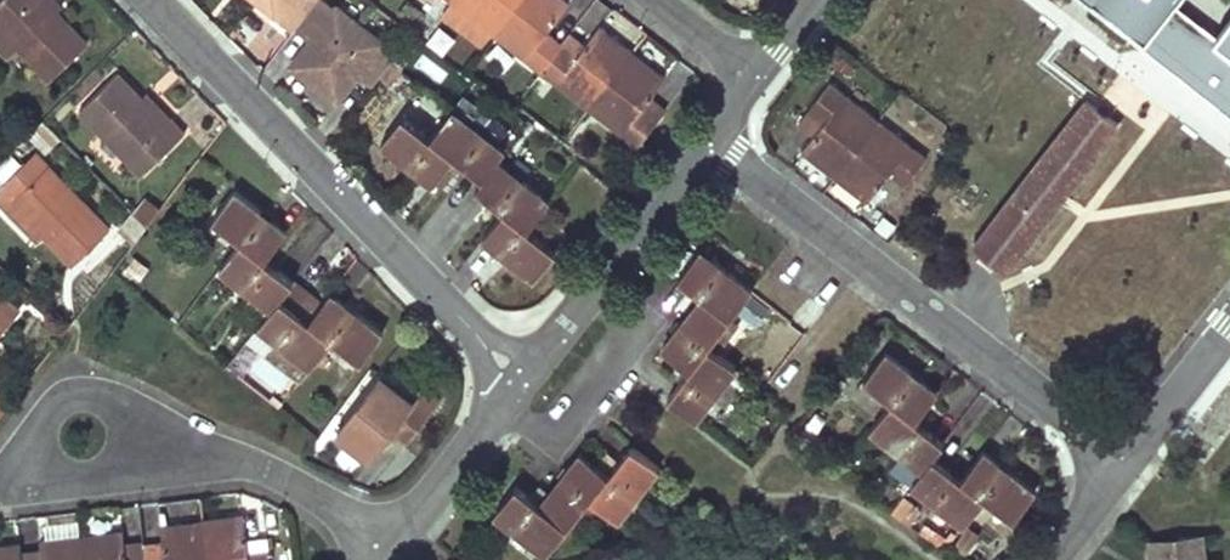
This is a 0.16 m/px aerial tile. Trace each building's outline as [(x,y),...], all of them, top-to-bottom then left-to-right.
[(18,43),(52,78),(89,42),(59,10),(50,0),(0,0),(0,24),(18,43)] [(63,0),(50,0),(59,10),(66,3),(63,0)] [(274,13),(278,8),(267,0),(256,0),(274,13)] [(316,0),(267,0),(278,8),(274,13),(294,29),(316,0)] [(637,145),(658,118),(642,105),(664,76),(601,27),(586,46),(579,56),(562,43),(547,31),(569,2),(566,0),(448,0),(637,145)] [(1092,1),(1145,42),(1178,0),(1093,0),(1092,1)] [(1092,1),(1085,10),(1137,52),(1145,42),(1092,1)] [(0,24),(0,47),(6,54),(18,43),(0,24)] [(579,56),(586,46),(569,34),(562,43),(579,56)] [(937,37),(925,50),(950,74),(963,61),(937,37)] [(401,73),(390,64),(379,78),(391,87),(401,73)] [(140,95),(117,72),(79,108),(141,172),(185,129),(170,113),(163,119),(140,95)] [(926,157),(831,82),(808,111),(823,123),(815,133),(802,150),(866,201),(880,183),(889,172),(904,184),(926,157)] [(146,89),(140,95),(163,119),(170,113),(146,89)] [(1123,121),(1086,93),(971,241),(1008,270),(1123,121)] [(505,149),(452,109),(431,137),(403,115),(382,142),(433,182),(455,155),(484,178),(478,186),(506,208),(484,236),(536,276),(557,249),(529,227),(550,199),(498,158),(505,149)] [(823,123),(808,111),(800,121),(815,133),(823,123)] [(37,147),(0,182),(0,185),(11,196),(44,231),(72,260),(110,223),(37,147)] [(896,195),(904,184),(889,172),(880,183),(896,195)] [(360,360),(383,332),(331,292),(323,302),(266,258),(288,231),(236,190),(214,217),(242,240),(221,267),(271,308),(260,324),(312,366),(333,338),(360,360)] [(44,231),(11,196),(4,203),(37,237),(44,231)] [(689,368),(667,397),(694,418),(735,366),(716,351),(708,345),(730,316),(751,290),(699,249),(678,276),(703,296),(663,347),(689,368)] [(21,302),(0,285),(0,327),(21,302)] [(739,322),(730,316),(708,345),(716,351),(739,322)] [(936,391),(885,352),(864,379),(892,401),(885,410),(871,428),(923,468),(912,483),(964,523),(985,496),(1014,518),(1035,492),(983,451),(962,478),(933,455),(945,441),(915,418),(936,391)] [(428,413),(382,377),(338,432),(369,457),(382,440),(391,429),(407,441),(428,413)] [(857,388),(885,410),(892,401),(864,379),(857,388)] [(397,452),(407,441),(391,429),(382,440),(397,452)] [(532,497),(517,485),(495,513),(546,553),(590,497),(618,517),(657,467),(630,446),(619,459),(608,473),(595,462),(582,451),(552,489),(540,504),(532,497)] [(619,459),(606,449),(595,462),(608,473),(619,459)] [(910,486),(912,483),(923,468),(904,454),(891,471),(910,486)] [(540,504),(552,489),(544,483),(532,497),(540,504)] [(900,494),(890,513),(911,523),(921,504),(900,494)] [(244,517),(162,526),(165,547),(166,559),(269,559),(268,550),(248,552),(246,538),(244,517)] [(979,536),(970,529),(957,546),(965,553),(979,536)] [(123,530),(40,540),(42,559),(127,559),(123,530)] [(248,552),(268,550),(266,535),(246,538),(248,552)] [(1202,536),(1174,539),(1175,546),(1151,549),(1152,559),(1205,559),(1202,536)] [(1175,546),(1174,539),(1151,542),(1151,549),(1175,546)] [(21,542),(0,544),(0,559),(23,559),(21,542)] [(165,547),(146,549),(147,559),(166,559),(165,547)]
